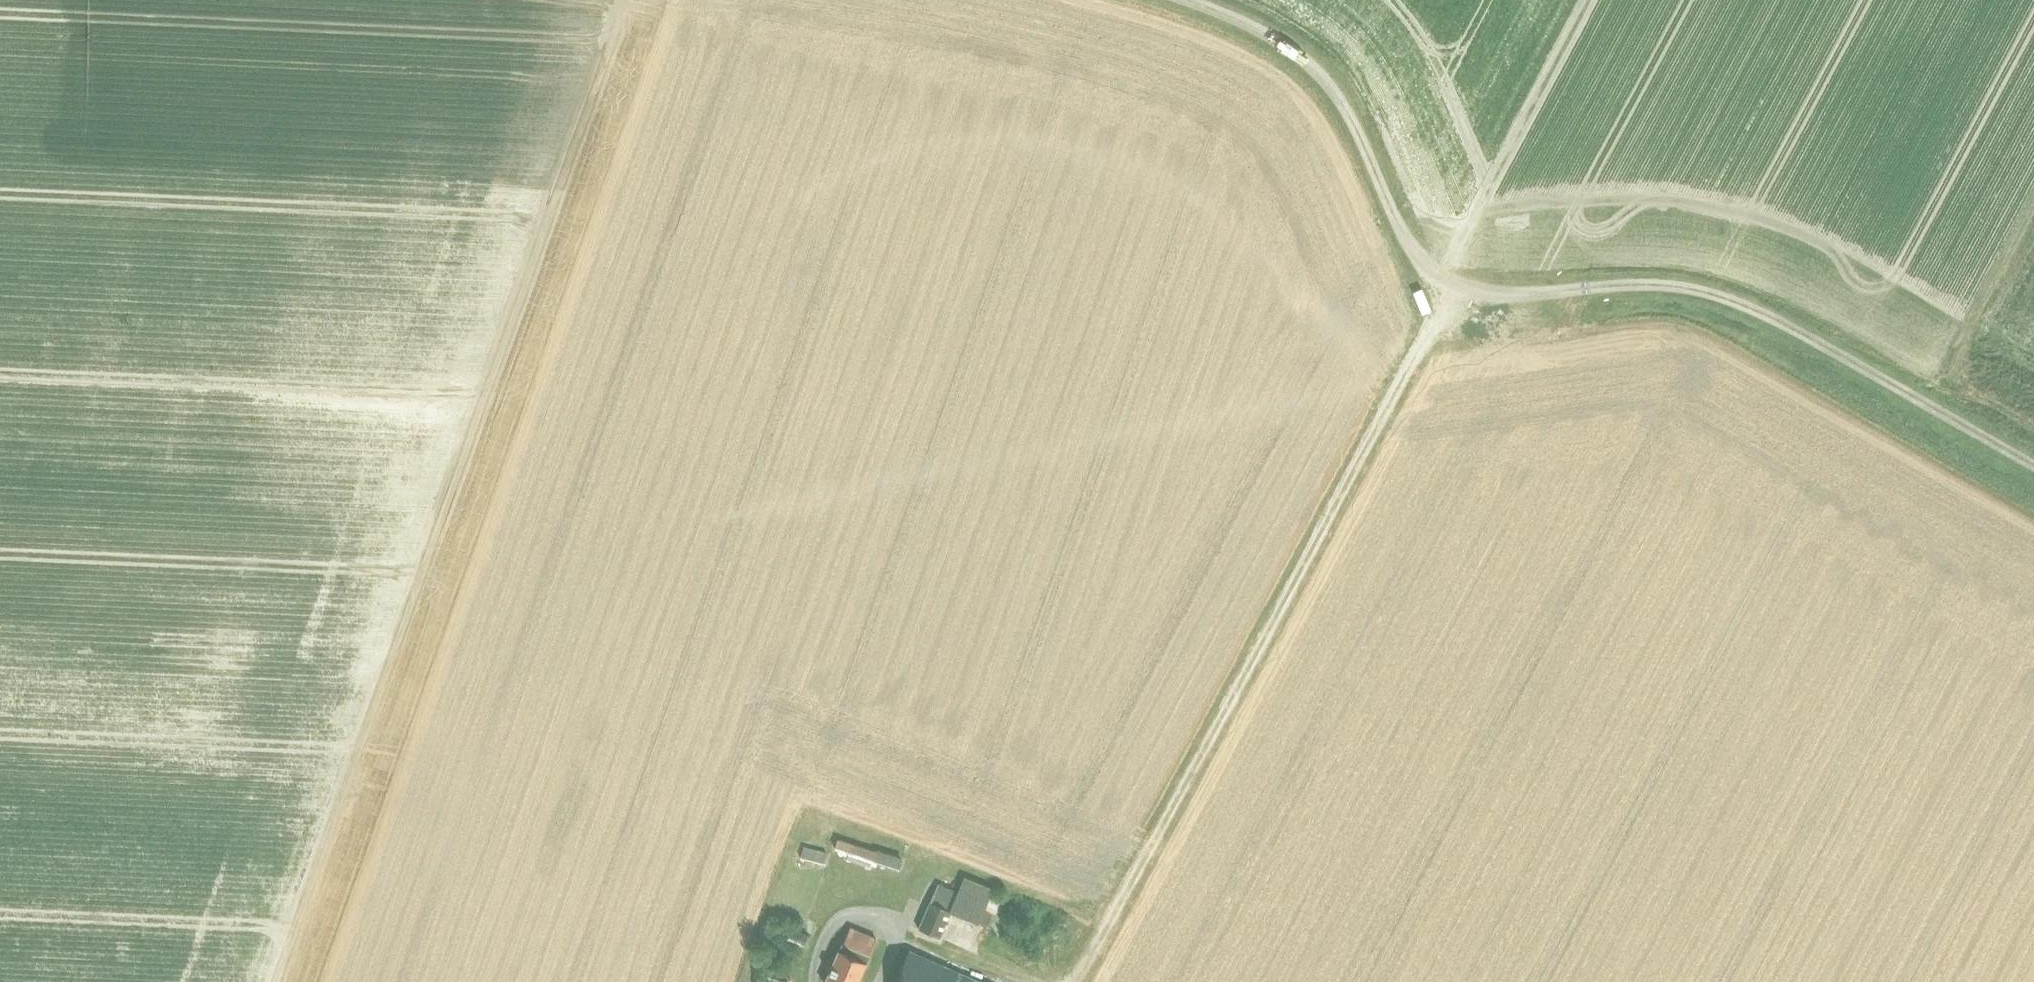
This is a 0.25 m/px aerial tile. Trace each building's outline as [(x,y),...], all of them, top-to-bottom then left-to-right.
[(898,868),(901,857),(874,848),(874,850),(837,838),(834,847),(848,852),(871,859),(898,868)] [(802,845),(800,857),(822,862),(825,851),(802,845)] [(848,852),(846,857),(869,865),(871,859),(848,852)] [(962,876),(956,891),(937,882),(917,928),(937,937),(949,910),(978,922),(986,904),(991,893),(993,888),(962,876)] [(986,904),(978,922),(988,927),(1001,897),(991,893),(986,904)] [(868,953),(874,937),(848,926),(842,942),(840,941),(823,981),(856,981),(868,953)] [(789,927),(783,941),(801,949),(807,934),(789,927)] [(907,951),(894,981),(978,981),(907,951)] [(785,978),(767,971),(763,981),(784,981),(785,978)]
